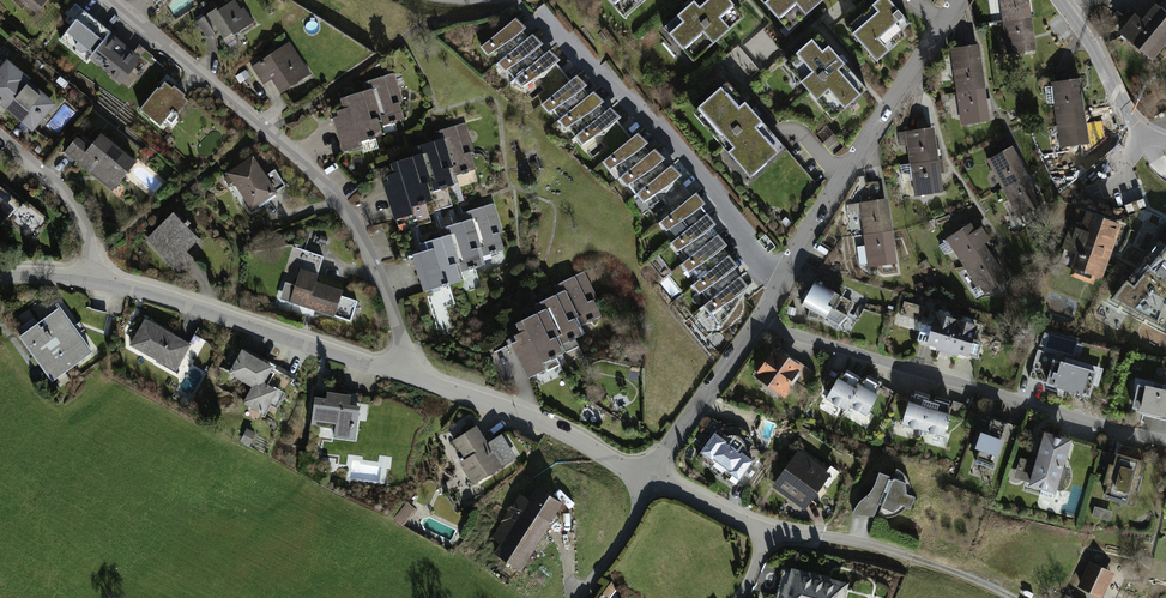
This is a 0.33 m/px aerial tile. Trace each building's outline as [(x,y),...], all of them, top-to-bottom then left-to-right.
[(39,15),(50,0),(20,0),(39,15)] [(625,19),(647,0),(609,0),(625,19)] [(735,0),(693,0),(661,30),(695,66),(749,15),(735,0)] [(791,34),(829,0),(760,0),(791,34)] [(888,0),(871,0),(843,23),(877,64),(916,32),(888,0)] [(1004,24),(1008,57),(1037,54),(1033,21),(1031,0),(1001,0),(1004,24)] [(251,28),(236,3),(211,18),(226,43),(251,28)] [(1165,52),(1165,17),(1158,10),(1145,25),(1134,15),(1118,33),(1154,65),(1165,52)] [(115,32),(91,11),(70,35),(94,56),(112,35),(115,32)] [(481,53),(496,71),(499,68),(529,42),(514,25),(481,53)] [(871,94),(819,34),(784,64),(836,124),(871,94)] [(112,35),(94,56),(129,86),(147,65),(112,35)] [(499,68),(514,86),(516,84),(547,57),(532,40),(529,42),(499,68)] [(664,41),(658,50),(668,58),(674,49),(664,41)] [(309,78),(292,48),(255,69),(265,86),(272,82),(280,95),(309,78)] [(516,84),(539,111),(543,108),(573,83),(550,55),(547,57),(516,84)] [(981,59),(953,63),(961,128),(990,124),(981,59)] [(5,65),(0,71),(0,109),(33,138),(57,111),(5,65)] [(394,77),(364,87),(367,95),(378,131),(408,122),(394,77)] [(191,100),(167,79),(140,110),(163,131),(191,100)] [(543,108),(558,126),(560,124),(591,97),(576,80),(573,83),(543,108)] [(790,150),(730,81),(696,110),(757,179),(790,150)] [(1081,82),(1052,86),(1060,151),(1089,148),(1081,82)] [(367,95),(337,104),(351,149),(381,139),(378,131),(367,95)] [(560,124),(575,141),(577,140),(609,113),(594,95),(591,97),(560,124)] [(577,140),(600,167),(604,164),(634,139),(610,111),(609,113),(577,140)] [(1113,140),(1108,122),(1097,125),(1103,143),(1113,140)] [(463,123),(433,133),(437,143),(447,177),(477,168),(463,123)] [(935,131),(906,134),(915,199),(944,196),(935,131)] [(604,164),(619,182),(621,180),(652,153),(637,136),(634,139),(604,164)] [(92,150),(78,139),(65,155),(112,194),(135,165),(102,138),(92,150)] [(437,143),(407,153),(409,161),(420,197),(450,188),(447,177),(437,143)] [(1014,150),(989,164),(1020,222),(1046,208),(1014,150)] [(621,180),(636,197),(638,196),(669,169),(655,151),(652,153),(621,180)] [(278,196),(254,158),(229,174),(253,212),(278,196)] [(409,161),(379,170),(393,215),(423,205),(420,197),(409,161)] [(638,196),(661,223),(694,196),(695,195),(671,167),(669,169),(638,196)] [(0,189),(0,232),(21,207),(0,189)] [(660,224),(675,242),(706,215),(708,213),(694,196),(661,223),(660,224)] [(497,201),(467,210),(470,221),(480,254),(510,245),(497,201)] [(888,201),(859,205),(867,270),(896,266),(888,201)] [(1122,226),(1076,209),(1061,249),(1064,250),(1059,263),(1073,267),(1069,276),(1093,285),(1096,277),(1102,279),(1122,226)] [(672,244),(687,261),(718,235),(721,233),(706,215),(675,242),(672,244)] [(200,247),(175,219),(149,241),(180,275),(193,262),(189,257),(200,247)] [(470,221),(440,230),(443,238),(454,274),(484,265),(480,254),(470,221)] [(972,226),(947,242),(983,297),(1008,281),(972,226)] [(684,264),(699,281),(729,256),(733,253),(718,235),(687,261),(684,264)] [(443,238),(413,248),(426,292),(456,283),(454,274),(443,238)] [(1160,242),(1111,300),(1165,330),(1165,245),(1160,242)] [(695,285),(710,302),(740,277),(744,274),(729,256),(699,281),(695,285)] [(583,271),(555,286),(561,296),(577,327),(605,312),(583,271)] [(321,277),(304,272),(293,304),(353,323),(359,304),(344,300),(346,293),(318,284),(321,277)] [(706,306),(723,325),(748,287),(740,277),(710,302),(706,306)] [(814,281),(800,306),(838,327),(848,317),(855,304),(814,281)] [(561,296),(533,310),(537,318),(554,351),(582,337),(577,327),(561,296)] [(60,310),(19,340),(53,386),(94,356),(60,310)] [(978,328),(933,313),(922,349),(966,363),(978,328)] [(537,318),(509,333),(530,374),(558,359),(554,351),(537,318)] [(191,346),(146,321),(131,348),(176,373),(191,346)] [(808,370),(777,348),(753,381),(783,403),(808,370)] [(275,370),(243,354),(231,377),(257,391),(246,414),(263,422),(277,393),(266,388),(275,370)] [(1100,373),(1040,355),(1030,390),(1090,408),(1100,373)] [(884,392),(847,372),(825,410),(862,431),(884,392)] [(1138,385),(1131,415),(1165,423),(1165,392),(1138,385)] [(957,404),(913,391),(902,429),(946,442),(957,404)] [(326,403),(315,402),(312,426),(337,429),(335,440),(358,443),(361,412),(350,410),(352,399),(327,396),(326,403)] [(1014,427),(987,418),(974,459),(1000,467),(1014,427)] [(486,445),(477,430),(451,445),(475,486),(525,456),(510,431),(486,445)] [(757,463),(715,434),(699,457),(741,486),(757,463)] [(1072,441),(1044,434),(1028,486),(1057,496),(1072,441)] [(809,512),(834,478),(803,455),(777,488),(809,512)] [(1146,466),(1117,459),(1105,504),(1133,511),(1146,466)] [(892,478),(877,475),(877,486),(863,502),(856,509),(856,519),(880,523),(886,514),(899,516),(909,516),(917,506),(915,495),(906,484),(892,478)] [(565,506),(540,489),(531,503),(524,499),(493,546),(525,567),(565,506)] [(406,503),(393,518),(402,526),(415,511),(406,503)] [(1092,566),(1080,594),(1089,597),(1104,597),(1114,575),(1092,566)] [(794,572),(787,597),(846,597),(850,585),(794,572)]
